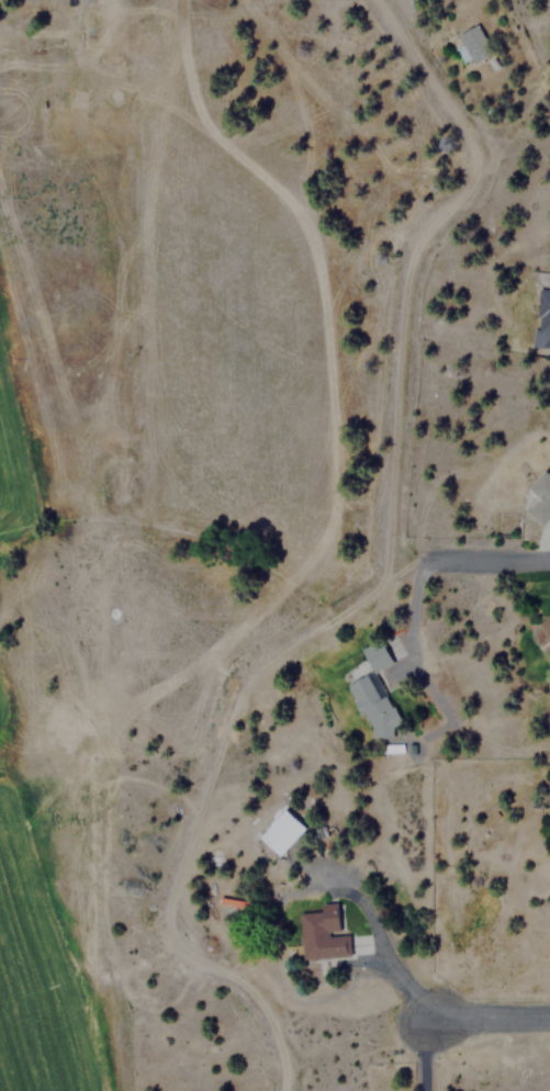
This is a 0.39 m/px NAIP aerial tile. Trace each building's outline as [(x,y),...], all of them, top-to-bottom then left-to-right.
[(490,55),(478,24),(457,32),(469,63),(490,55)] [(549,350),(549,285),(538,284),(534,349),(549,350)] [(549,515),(549,462),(529,491),(537,497),(526,511),(543,524),(549,515)] [(538,618),(549,640),(549,612),(538,618)] [(373,673),(392,663),(379,638),(359,648),(366,661),(351,668),(356,677),(345,683),(374,742),(392,732),(390,728),(399,723),(373,673)] [(304,829),(283,808),(257,835),(277,856),(304,829)] [(300,960),(346,958),(345,934),(339,934),(338,901),(319,902),(319,911),(299,911),(300,960)]
